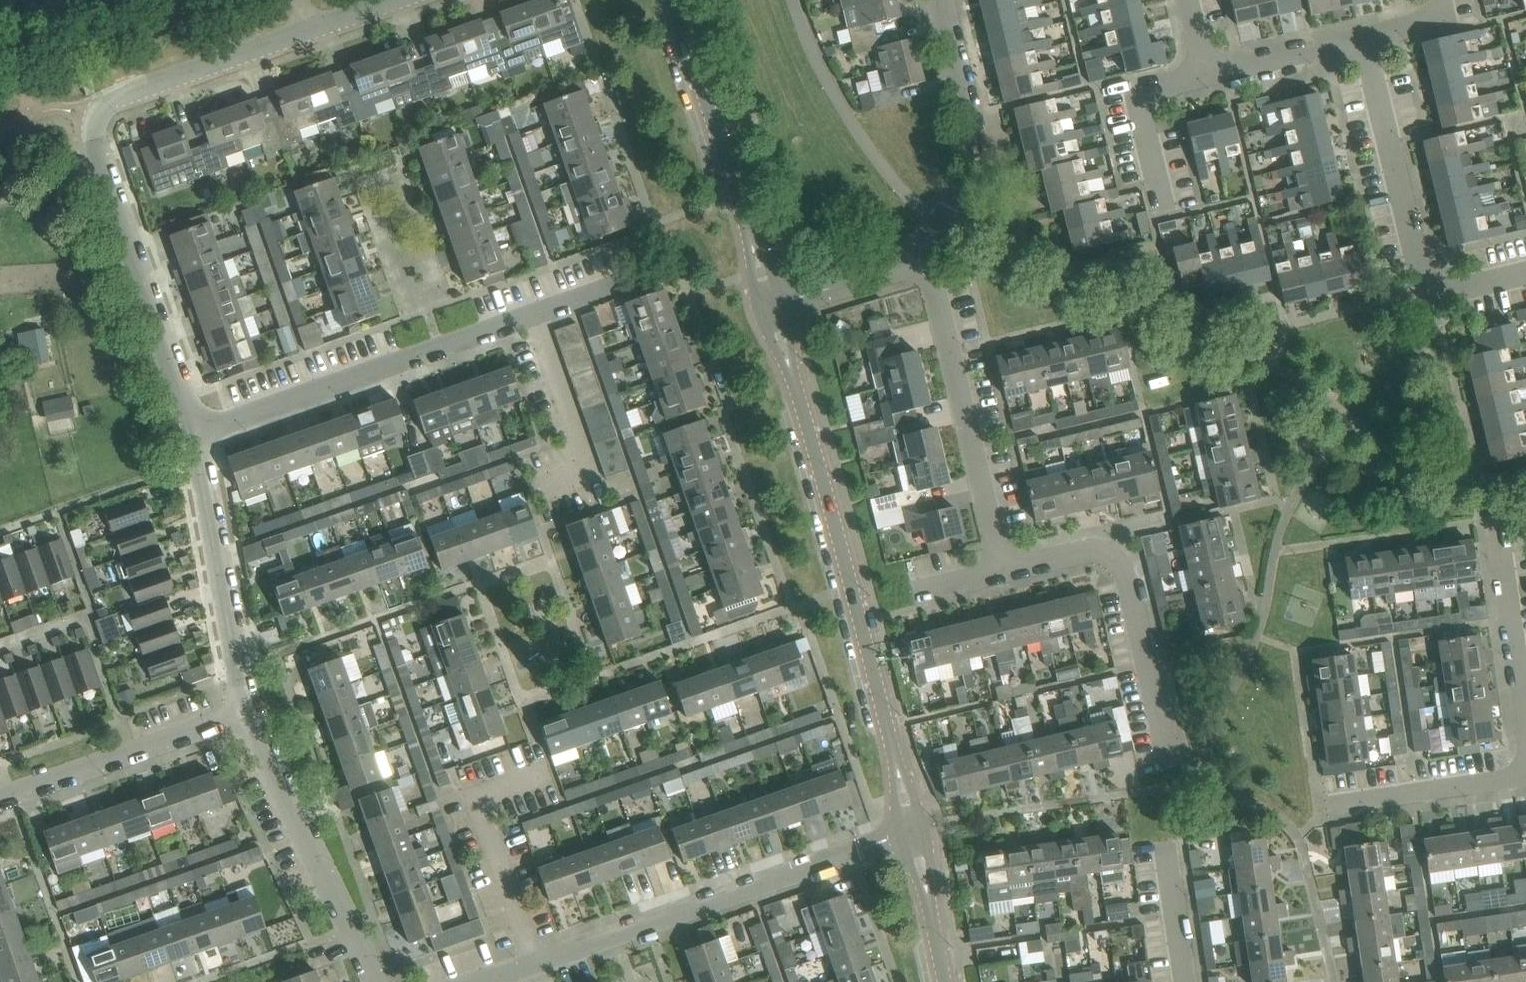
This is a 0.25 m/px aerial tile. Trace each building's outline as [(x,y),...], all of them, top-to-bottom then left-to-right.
[(574,15),(563,19),(556,0),(541,0),(528,5),(542,45),(560,39),(564,49),(584,42),(574,15)] [(843,8),(847,27),(851,41),(851,42),(878,35),(898,30),(895,18),(899,17),(895,0),(876,0),(843,8)] [(1024,8),(1040,4),(1039,0),(980,0),(984,18),(1023,8),(1024,8)] [(1139,3),(1138,0),(1097,0),(1097,3),(1081,7),(1083,15),(1099,11),(1100,13),(1139,3)] [(1236,25),(1258,19),(1254,0),(1230,0),(1236,25)] [(1258,19),(1279,14),(1276,0),(1254,0),(1258,19)] [(1298,0),(1276,0),(1279,14),(1301,9),(1298,0)] [(1310,15),(1331,10),(1329,0),(1306,0),(1310,15)] [(1331,10),(1352,5),(1351,0),(1329,0),(1331,10)] [(1105,34),(1144,25),(1139,3),(1100,13),(1102,23),(1086,27),(1088,36),(1104,32),(1105,34)] [(524,51),(542,45),(528,5),(501,14),(509,38),(499,41),(509,69),(528,62),(524,51)] [(989,39),(1029,29),(1045,25),(1043,17),(1027,21),(1024,8),(1023,8),(984,18),(989,39)] [(509,69),(499,41),(489,45),(480,21),(453,31),(468,71),(485,65),(489,76),(509,69)] [(1149,45),(1149,44),(1144,25),(1105,34),(1107,44),(1091,48),(1094,60),(1121,53),(1121,52),(1149,45)] [(1033,50),(1034,50),(1050,46),(1048,38),(1032,42),(1029,29),(989,39),(994,60),(1033,50)] [(878,35),(851,42),(854,56),(874,51),(878,70),(918,60),(913,39),(901,42),(898,30),(878,35)] [(1463,41),(1479,37),(1478,30),(1422,43),(1427,65),(1467,56),(1467,54),(1466,55),(1463,41)] [(449,78),(468,71),(453,31),(426,40),(434,64),(424,68),(434,95),(453,89),(449,78)] [(1515,44),(1516,53),(1525,50),(1525,41),(1515,44)] [(1126,73),(1166,64),(1160,42),(1149,44),(1149,45),(1121,52),(1121,53),(1126,73)] [(434,95),(424,68),(413,72),(405,48),(378,57),(393,97),(410,91),(414,102),(434,95)] [(1039,72),(1040,72),(1039,71),(1055,67),(1053,58),(1037,62),(1034,50),(1033,50),(994,60),(999,81),(1039,72)] [(1472,77),(1472,76),(1468,62),(1485,59),(1483,51),(1467,54),(1467,56),(1427,65),(1433,86),(1472,77)] [(374,104),(393,97),(378,57),(351,67),(359,91),(349,94),(359,122),(378,115),(374,104)] [(883,90),(871,93),(875,107),(902,100),(899,88),(923,82),(918,60),(878,70),(883,90)] [(1089,82),(1097,81),(1093,64),(1085,65),(1089,82)] [(1473,83),(1489,79),(1499,78),(1497,69),(1488,72),(1472,76),(1472,77),(1433,86),(1438,108),(1477,98),(1477,96),(1476,97),(1473,83)] [(1042,84),(1040,72),(1039,72),(999,81),(1004,103),(1061,89),(1059,80),(1042,84)] [(359,122),(349,94),(339,98),(330,74),(304,83),(319,124),(336,118),(339,128),(359,122)] [(584,80),(547,94),(550,102),(568,95),(587,89),(584,80)] [(855,83),(858,94),(870,91),(867,80),(855,83)] [(299,130),(319,124),(304,83),(276,93),(285,117),(274,121),(283,148),(303,141),(299,130)] [(550,124),(589,110),(584,98),(590,96),(587,89),(568,95),(550,102),(543,104),(550,124)] [(1443,128),(1462,124),(1482,119),(1478,105),(1495,101),(1493,92),(1477,96),(1477,98),(1438,108),(1443,128)] [(1283,125),(1322,115),(1317,93),(1261,107),(1263,115),(1279,111),(1283,124),(1283,125)] [(1059,121),(1059,122),(1075,118),(1073,109),(1057,113),(1054,99),(1014,109),(1019,131),(1059,121)] [(283,148),(274,121),(264,124),(255,100),(229,110),(244,150),(261,144),(264,155),(283,148)] [(225,157),(244,150),(229,110),(201,119),(210,143),(200,147),(209,174),(228,168),(225,157)] [(557,143),(601,128),(599,121),(593,123),(589,110),(550,124),(557,143)] [(497,111),(475,119),(477,124),(484,125),(491,123),(496,136),(493,137),(495,143),(505,140),(503,136),(506,135),(500,118),(498,111),(497,111)] [(1208,119),(1217,159),(1221,175),(1230,173),(1226,157),(1239,154),(1230,114),(1208,119)] [(515,130),(510,115),(500,118),(506,135),(509,134),(510,138),(519,135),(517,129),(515,130)] [(1288,146),(1327,136),(1322,115),(1283,125),(1283,124),(1266,128),(1268,136),(1285,132),(1288,145),(1288,146)] [(1204,162),(1217,159),(1208,119),(1186,124),(1200,180),(1208,178),(1204,162)] [(1062,135),(1059,122),(1059,121),(1019,131),(1025,153),(1064,143),(1064,144),(1081,140),(1078,131),(1062,135)] [(209,174),(200,147),(189,151),(181,127),(153,136),(156,144),(141,149),(156,193),(172,187),(168,177),(186,170),(190,181),(209,174)] [(564,163),(603,149),(598,137),(603,135),(601,128),(557,143),(564,163)] [(1495,138),(1481,141),(1466,145),(1462,132),(1423,141),(1428,162),(1468,152),(1468,153),(1497,146),(1495,138)] [(426,167),(465,154),(458,134),(414,150),(416,157),(422,155),(426,167)] [(522,138),(521,139),(519,135),(510,138),(517,157),(527,154),(522,138)] [(1293,167),(1332,157),(1327,136),(1288,146),(1288,145),(1271,149),(1273,157),(1290,153),(1293,166),(1293,167)] [(512,159),(506,144),(505,140),(495,143),(502,163),(512,159)] [(1067,156),(1064,144),(1064,143),(1025,153),(1030,173),(1041,170),(1042,171),(1081,162),(1081,163),(1086,161),(1084,152),(1067,156)] [(571,182),(615,167),(612,159),(607,161),(603,149),(564,163),(571,182)] [(1468,153),(1468,152),(1428,162),(1433,183),(1473,174),(1489,170),(1487,162),(1471,166),(1468,153)] [(427,189),(471,173),(465,154),(426,167),(430,180),(425,182),(427,189)] [(534,174),(532,169),(527,154),(517,157),(524,177),(534,174)] [(1295,175),(1298,188),(1338,179),(1332,157),(1293,167),(1293,166),(1277,170),(1279,179),(1295,175)] [(519,179),(517,174),(512,159),(502,163),(509,183),(519,179)] [(1084,175),(1081,163),(1081,162),(1042,171),(1047,193),(1086,184),(1103,180),(1101,171),(1084,175)] [(577,201),(616,188),(611,175),(617,173),(615,167),(571,182),(560,186),(567,205),(577,201)] [(440,207),(478,193),(471,173),(427,189),(430,196),(435,194),(440,207)] [(531,196),(541,193),(534,174),(524,177),(531,196)] [(1500,181),(1492,183),(1476,187),(1473,174),(1433,183),(1438,204),(1478,195),(1494,191),(1502,189),(1500,181)] [(301,211),(340,198),(335,186),(341,184),(338,176),(294,192),(301,211)] [(525,198),(520,182),(519,179),(509,183),(512,190),(505,193),(509,204),(515,201),(516,202),(525,198)] [(1303,209),(1343,199),(1338,179),(1298,188),(1282,192),(1284,200),(1300,196),(1303,209)] [(1090,197),(1086,184),(1047,193),(1052,212),(1063,210),(1064,212),(1108,202),(1106,193),(1090,197)] [(584,220),(628,205),(626,198),(620,200),(616,188),(577,201),(584,220)] [(1269,202),(1284,200),(1282,192),(1267,195),(1269,202)] [(441,228),(485,212),(478,193),(440,207),(444,218),(438,220),(441,228)] [(547,212),(546,207),(541,193),(531,196),(538,215),(547,212)] [(1444,226),(1483,216),(1499,212),(1497,204),(1481,208),(1478,195),(1438,204),(1444,226)] [(308,231),(352,215),(349,208),(344,210),(340,198),(301,211),(308,231)] [(532,217),(530,213),(525,198),(516,202),(522,221),(532,217)] [(1107,220),(1108,220),(1124,217),(1122,208),(1105,211),(1103,203),(1108,202),(1064,212),(1068,229),(1107,220)] [(270,218),(267,219),(261,204),(252,207),(257,223),(260,222),(261,225),(272,222),(270,218)] [(584,220),(584,221),(591,240),(630,226),(630,225),(629,225),(625,213),(631,211),(628,205),(584,220)] [(252,207),(242,211),(248,226),(245,227),(246,231),(255,227),(254,224),(257,223),(252,207)] [(1141,236),(1151,233),(1146,211),(1135,214),(1141,236)] [(453,245),(492,231),(485,212),(441,228),(443,234),(449,232),(453,245)] [(554,231),(549,215),(547,212),(538,215),(544,234),(554,231)] [(215,242),(209,222),(206,213),(176,224),(179,232),(165,237),(167,245),(173,243),(177,255),(215,242)] [(315,249),(353,236),(349,224),(354,222),(352,215),(308,231),(315,249)] [(1505,234),(1503,226),(1502,225),(1486,229),(1483,216),(1444,226),(1449,247),(1505,234)] [(539,237),(533,221),(532,217),(522,221),(529,239),(529,240),(539,237)] [(1111,233),(1108,220),(1107,220),(1068,229),(1074,252),(1129,238),(1127,229),(1111,233)] [(1158,224),(1159,232),(1176,228),(1175,220),(1158,224)] [(278,242),(272,226),(273,226),(272,222),(261,225),(268,245),(278,242)] [(1248,285),(1270,280),(1257,224),(1248,226),(1252,242),(1239,245),(1248,285)] [(1338,250),(1348,289),(1369,284),(1358,235),(1365,233),(1363,224),(1355,226),(1356,228),(1348,230),(1352,246),(1339,249),(1338,250)] [(262,247),(257,232),(255,227),(246,231),(248,235),(247,235),(253,250),(262,247)] [(1248,285),(1239,245),(1235,229),(1227,231),(1231,247),(1218,250),(1227,290),(1248,285)] [(454,266),(498,250),(492,231),(453,245),(457,257),(452,259),(454,266)] [(544,234),(550,249),(559,246),(554,231),(544,234)] [(1338,250),(1339,249),(1335,233),(1326,235),(1330,251),(1317,255),(1326,294),(1348,289),(1338,250)] [(1227,290),(1218,250),(1214,234),(1206,236),(1210,253),(1197,256),(1196,256),(1203,284),(1206,295),(1227,290)] [(321,269),(365,253),(363,247),(358,249),(353,236),(315,249),(321,269)] [(544,251),(539,237),(529,240),(529,239),(523,241),(516,245),(515,247),(517,250),(520,251),(528,248),(535,268),(548,264),(544,251)] [(1326,294),(1317,255),(1313,238),(1305,240),(1309,257),(1296,260),(1305,299),(1326,294)] [(178,276),(222,261),(215,242),(177,255),(181,268),(176,270),(178,276)] [(284,260),(283,256),(278,242),(268,245),(275,263),(284,260)] [(1305,299),(1296,260),(1292,243),(1284,245),(1288,262),(1275,265),(1284,304),(1305,299)] [(1196,256),(1197,256),(1195,244),(1172,249),(1182,289),(1203,284),(1196,256)] [(269,265),(268,262),(262,247),(253,250),(259,269),(269,265)] [(505,270),(499,251),(498,250),(454,266),(457,273),(462,271),(466,283),(466,284),(505,270)] [(328,288),(367,275),(362,263),(368,261),(365,253),(321,269),(328,288)] [(291,279),(286,265),(284,260),(275,263),(282,283),(291,279)] [(190,293),(229,280),(222,261),(178,276),(181,283),(186,282),(190,293)] [(276,285),(271,270),(269,265),(259,269),(266,288),(276,285)] [(335,307),(379,292),(377,285),(371,287),(367,275),(328,288),(335,307)] [(192,314),(236,299),(244,296),(238,276),(229,280),(190,293),(195,306),(190,308),(192,314)] [(298,299),(297,295),(291,279),(282,283),(289,302),(298,299)] [(283,304),(281,301),(276,285),(266,288),(273,308),(283,304)] [(625,324),(675,306),(674,301),(668,302),(664,291),(665,290),(664,289),(625,303),(632,321),(625,324)] [(335,307),(335,309),(342,328),(381,314),(381,313),(380,313),(376,301),(381,299),(379,292),(335,307)] [(243,319),(242,318),(256,313),(249,295),(236,300),(236,299),(192,314),(194,322),(200,320),(204,332),(243,319)] [(295,321),(305,318),(298,299),(289,302),(295,321)] [(289,323),(284,309),(283,304),(273,308),(280,326),(289,323)] [(639,341),(677,327),(673,316),(678,314),(675,306),(625,324),(630,339),(637,336),(639,341)] [(604,333),(602,329),(596,311),(581,316),(588,338),(598,335),(604,333)] [(885,317),(868,322),(871,333),(888,329),(885,317)] [(306,351),(322,345),(314,322),(307,325),(305,318),(295,321),(306,351)] [(205,353),(249,337),(243,319),(204,332),(209,345),(203,347),(205,353)] [(285,342),(295,339),(289,323),(280,326),(285,342)] [(554,331),(558,341),(580,333),(577,323),(554,331)] [(1518,346),(1517,343),(1513,323),(1473,333),(1478,354),(1506,348),(1507,349),(1518,346)] [(1128,367),(1119,329),(1106,332),(1104,326),(1097,327),(1108,372),(1128,367)] [(646,360),(689,345),(687,339),(682,341),(677,327),(639,341),(646,360)] [(1087,377),(1108,372),(1097,327),(1089,329),(1091,335),(1078,339),(1087,377)] [(558,341),(561,352),(584,344),(580,333),(558,341)] [(604,353),(603,351),(598,335),(588,338),(594,354),(595,356),(604,353)] [(1087,377),(1078,339),(1065,342),(1064,335),(1056,337),(1067,382),(1087,377)] [(260,367),(253,348),(249,337),(205,353),(208,360),(213,359),(218,370),(218,372),(227,368),(229,376),(229,377),(260,367)] [(1047,387),(1067,382),(1056,337),(1049,339),(1050,345),(1037,348),(1047,387)] [(877,389),(923,378),(916,351),(895,356),(890,338),(866,344),(877,389)] [(561,352),(565,364),(588,356),(584,344),(561,352)] [(653,380),(691,366),(687,355),(692,353),(689,345),(646,360),(653,380)] [(1047,387),(1037,348),(1025,351),(1023,345),(1016,347),(1027,391),(1047,387)] [(1006,397),(1027,391),(1016,347),(1008,349),(1010,355),(997,358),(1006,397)] [(1507,349),(1506,348),(1478,354),(1467,357),(1472,378),(1511,369),(1512,369),(1525,366),(1525,363),(1525,357),(1509,361),(1506,349),(1507,349)] [(611,372),(606,358),(604,353),(595,356),(597,361),(601,375),(611,372)] [(565,364),(569,375),(592,367),(588,356),(565,364)] [(660,398),(703,383),(701,377),(695,379),(691,366),(653,380),(660,398)] [(497,408),(521,399),(510,367),(485,376),(497,408)] [(569,375),(573,386),(596,378),(592,367),(569,375)] [(1512,369),(1511,369),(1472,378),(1477,399),(1515,390),(1515,389),(1525,387),(1525,379),(1514,382),(1511,370),(1512,369)] [(617,392),(616,389),(611,372),(601,375),(607,392),(608,395),(617,392)] [(500,418),(497,408),(485,376),(461,384),(473,416),(477,426),(500,418)] [(573,386),(577,398),(600,390),(596,378),(573,386)] [(889,427),(910,422),(911,422),(908,410),(929,405),(923,378),(877,389),(885,420),(869,424),(871,432),(889,427)] [(667,419),(679,415),(705,406),(705,405),(704,405),(700,393),(706,391),(703,383),(660,398),(654,401),(656,407),(652,415),(655,423),(667,418),(667,419)] [(450,424),(473,416),(461,384),(439,392),(450,424)] [(577,398),(581,409),(604,401),(600,390),(577,398)] [(1522,411),(1525,410),(1525,400),(1518,402),(1515,390),(1477,399),(1482,420),(1521,411),(1522,411)] [(424,433),(450,424),(439,392),(413,401),(424,433)] [(624,411),(619,397),(617,392),(608,395),(610,400),(615,415),(624,411)] [(69,394),(32,404),(39,432),(77,422),(69,394)] [(1200,426),(1245,415),(1243,408),(1237,409),(1234,396),(1195,405),(1200,426)] [(407,431),(402,418),(395,399),(371,407),(383,439),(407,431)] [(1118,415),(1139,410),(1136,400),(1116,405),(1118,415)] [(581,409),(585,421),(608,412),(604,401),(581,409)] [(1098,420),(1118,415),(1116,405),(1095,410),(1098,420)] [(358,448),(383,439),(371,407),(347,416),(358,448)] [(1035,427),(1033,417),(1031,409),(1010,414),(1015,432),(1035,427)] [(1077,425),(1098,420),(1095,410),(1075,415),(1077,425)] [(624,411),(615,415),(621,431),(630,427),(624,412),(624,411)] [(1522,411),(1521,411),(1482,420),(1487,441),(1525,432),(1525,423),(1524,424),(1521,411),(1522,411)] [(585,421),(589,432),(612,424),(608,412),(585,421)] [(1055,420),(1053,412),(1033,417),(1035,427),(1055,422),(1055,420)] [(1163,435),(1159,414),(1149,417),(1154,437),(1163,435)] [(1057,430),(1077,425),(1075,415),(1055,420),(1055,422),(1057,430)] [(1193,450),(1244,438),(1240,424),(1247,423),(1245,415),(1200,426),(1204,441),(1192,444),(1193,450)] [(334,456),(358,448),(347,416),(323,424),(334,456)] [(1143,428),(1141,418),(1140,417),(1120,422),(1123,433),(1143,428)] [(670,452),(708,439),(704,428),(709,426),(707,418),(664,433),(670,452)] [(935,428),(912,434),(910,422),(889,427),(887,428),(871,432),(859,435),(862,449),(892,441),(898,466),(942,456),(935,428)] [(1103,438),(1123,433),(1120,422),(1100,427),(1103,438)] [(311,464),(334,456),(323,424),(300,433),(311,464)] [(589,432),(593,443),(616,435),(612,424),(589,432)] [(1082,443),(1103,438),(1100,427),(1080,432),(1082,443)] [(1060,448),(1082,443),(1080,432),(1058,437),(1060,448)] [(1525,432),(1487,441),(1492,463),(1525,455),(1525,434),(1525,432)] [(288,473),(311,464),(300,433),(276,441),(288,473)] [(593,443),(597,455),(620,447),(616,435),(593,443)] [(1040,444),(1039,442),(1037,435),(1017,440),(1019,449),(1040,444)] [(1168,455),(1163,435),(1154,437),(1159,457),(1168,455)] [(519,451),(519,452),(537,445),(534,437),(509,445),(512,454),(519,451)] [(642,462),(633,437),(624,440),(633,465),(642,462)] [(1042,452),(1060,448),(1058,437),(1039,442),(1040,444),(1042,452)] [(1210,467),(1255,456),(1253,448),(1247,450),(1244,438),(1193,450),(1195,457),(1207,454),(1210,467)] [(503,448),(498,450),(494,439),(483,443),(490,462),(506,456),(503,448)] [(677,472),(720,457),(718,450),(713,452),(708,439),(670,452),(677,472)] [(263,481),(288,473),(276,441),(252,449),(263,481)] [(472,468),(490,462),(483,443),(459,453),(463,462),(466,470),(472,468)] [(456,464),(445,468),(437,446),(423,451),(431,474),(438,472),(440,480),(459,473),(459,472),(466,470),(463,462),(456,464)] [(597,455),(601,466),(624,458),(620,447),(597,455)] [(239,490),(263,481),(252,449),(227,458),(239,490)] [(412,472),(396,478),(399,486),(415,481),(415,480),(431,474),(423,451),(407,456),(413,472),(412,472)] [(1118,501),(1109,463),(1106,452),(1086,457),(1099,512),(1106,510),(1104,504),(1118,501)] [(1160,500),(1154,471),(1149,453),(1129,458),(1140,502),(1145,501),(1146,504),(1160,500)] [(1173,475),(1168,455),(1159,457),(1164,478),(1173,475)] [(905,492),(917,489),(917,491),(948,483),(942,456),(898,466),(904,491),(874,498),(877,512),(900,507),(908,505),(905,492)] [(1215,488),(1253,478),(1250,465),(1256,463),(1255,456),(1210,467),(1215,488)] [(673,495),(722,478),(717,466),(723,464),(720,457),(677,472),(683,491),(673,495)] [(1091,514),(1099,512),(1086,457),(1084,457),(1087,468),(1068,472),(1077,511),(1090,508),(1091,514)] [(601,466),(605,478),(628,470),(624,458),(601,466)] [(1132,504),(1140,502),(1129,458),(1109,463),(1118,501),(1130,498),(1132,504)] [(490,478),(515,470),(512,461),(487,469),(490,478)] [(649,482),(644,467),(642,462),(633,465),(635,470),(640,485),(649,482)] [(1068,472),(1066,473),(1064,463),(1045,467),(1059,522),(1065,520),(1064,514),(1077,511),(1068,472)] [(1051,524),(1059,522),(1045,467),(1024,472),(1027,482),(1036,521),(1049,518),(1051,524)] [(476,483),(490,478),(487,469),(463,478),(469,492),(478,489),(476,483)] [(1178,496),(1173,475),(1164,478),(1168,498),(1178,496)] [(375,495),(399,486),(396,478),(372,486),(375,495)] [(456,497),(469,492),(463,478),(440,486),(443,495),(454,491),(456,497)] [(690,510),(734,495),(731,489),(726,491),(722,478),(673,495),(676,502),(686,499),(690,510)] [(1217,494),(1220,507),(1264,497),(1263,489),(1257,490),(1253,478),(1215,488),(1203,490),(1205,497),(1217,494)] [(656,501),(654,498),(649,482),(640,485),(646,504),(656,501)] [(351,503),(375,495),(372,486),(348,495),(351,503)] [(419,503),(443,495),(440,486),(416,495),(419,503)] [(391,515),(388,506),(404,500),(401,491),(383,497),(384,499),(377,501),(383,517),(391,515)] [(328,511),(351,503),(348,495),(325,503),(328,511)] [(697,530),(735,516),(731,505),(736,503),(734,495),(690,510),(697,530)] [(1173,519),(1183,516),(1178,497),(1178,496),(1168,498),(1173,519)] [(108,508),(116,532),(146,521),(138,497),(108,508)] [(923,529),(929,554),(950,549),(948,538),(961,535),(954,507),(931,513),(928,501),(934,500),(934,499),(908,505),(900,507),(906,532),(923,529)] [(647,525),(645,519),(639,500),(630,503),(639,528),(647,525)] [(373,521),(383,517),(377,501),(370,504),(370,502),(353,508),(356,517),(370,512),(373,521)] [(658,505),(657,506),(656,501),(646,504),(653,523),(663,520),(658,505)] [(304,520),(328,511),(325,503),(301,511),(304,520)] [(301,511),(300,512),(297,504),(286,508),(288,516),(277,520),(280,528),(304,520),(301,511)] [(514,544),(538,536),(527,504),(502,512),(514,544)] [(165,519),(174,516),(171,507),(162,510),(165,519)] [(359,526),(356,517),(353,508),(330,516),(333,525),(346,520),(349,529),(359,526)] [(490,553),(514,544),(502,512),(478,520),(490,553)] [(607,539),(605,533),(598,514),(566,526),(575,550),(607,539)] [(319,530),(333,525),(330,516),(306,525),(309,533),(310,533),(313,541),(321,538),(319,530)] [(704,549),(747,533),(745,527),(740,529),(735,516),(697,530),(687,534),(690,541),(700,537),(704,549)] [(1184,548),(1223,539),(1220,526),(1226,525),(1224,517),(1179,528),(1184,548)] [(455,529),(454,529),(451,519),(426,527),(441,570),(466,561),(455,529)] [(121,557),(155,545),(150,530),(153,529),(150,520),(146,521),(116,532),(113,533),(113,535),(117,533),(125,555),(121,556),(121,557)] [(255,537),(280,528),(277,520),(252,528),(255,537)] [(466,561),(490,553),(478,520),(455,529),(466,561)] [(660,543),(670,540),(663,520),(653,523),(660,543)] [(416,534),(416,535),(412,522),(387,531),(403,575),(427,566),(416,534)] [(29,536),(38,533),(35,525),(26,528),(29,536)] [(285,542),(309,533),(306,525),(282,533),(285,542)] [(647,552),(656,549),(647,525),(639,528),(647,552)] [(80,527),(70,531),(75,547),(86,544),(80,527)] [(174,543),(182,539),(179,531),(171,534),(174,543)] [(379,583),(403,575),(387,531),(364,539),(379,583)] [(6,545),(14,542),(11,533),(3,536),(6,545)] [(287,549),(285,542),(282,533),(262,540),(267,556),(287,549)] [(710,569),(749,555),(744,543),(750,541),(747,533),(704,549),(710,569)] [(1145,558),(1155,555),(1150,535),(1140,537),(1145,558)] [(1478,550),(1471,550),(1470,541),(1457,543),(1456,537),(1450,538),(1456,583),(1482,579),(1478,550)] [(1442,585),(1456,583),(1450,538),(1441,539),(1441,545),(1429,547),(1436,596),(1444,595),(1442,585)] [(73,577),(75,576),(62,539),(60,539),(61,543),(39,551),(38,547),(37,547),(51,585),(50,581),(72,573),(73,577)] [(356,591),(379,583),(364,539),(341,547),(356,591)] [(583,574),(615,563),(607,539),(575,550),(583,574)] [(1189,569),(1234,558),(1232,550),(1226,552),(1223,539),(1184,548),(1189,569)] [(676,558),(671,544),(670,540),(660,543),(666,561),(676,558)] [(1436,596),(1429,547),(1415,549),(1414,543),(1408,544),(1414,589),(1426,587),(1428,597),(1436,596)] [(1393,592),(1414,589),(1408,544),(1399,545),(1400,551),(1388,553),(1393,592)] [(129,581),(133,579),(163,569),(167,567),(163,568),(158,554),(162,553),(161,551),(157,552),(155,545),(121,557),(122,558),(125,557),(126,560),(114,565),(119,579),(131,575),(133,579),(129,580),(129,581)] [(49,585),(51,585),(37,547),(36,548),(37,552),(15,559),(14,556),(13,556),(27,593),(26,589),(48,582),(49,585)] [(332,599),(356,591),(341,547),(340,547),(344,560),(321,568),(332,599)] [(655,576),(664,573),(656,549),(647,552),(655,576)] [(1393,592),(1388,553),(1374,555),(1373,549),(1367,550),(1373,595),(1384,593),(1386,600),(1388,603),(1394,601),(1392,592),(1393,592)] [(1351,598),(1373,595),(1367,550),(1358,551),(1359,557),(1345,559),(1351,598)] [(182,566),(191,563),(188,555),(179,558),(182,566)] [(717,587),(761,571),(759,566),(753,568),(749,555),(710,569),(717,587)] [(1160,576),(1155,555),(1145,558),(1150,579),(1160,576)] [(27,593),(13,556),(12,556),(13,560),(0,565),(0,593),(3,602),(4,601),(2,598),(24,590),(25,594),(27,593)] [(683,578),(682,575),(676,558),(666,561),(673,581),(683,578)] [(1224,582),(1232,580),(1229,567),(1236,565),(1234,558),(1189,569),(1194,589),(1224,582)] [(591,598),(623,587),(615,563),(583,574),(591,598)] [(297,576),(296,576),(292,564),(268,572),(283,617),(308,608),(297,576)] [(91,589),(99,586),(92,566),(84,569),(91,589)] [(308,608),(332,599),(321,568),(297,576),(308,608)] [(130,607),(171,592),(163,569),(133,579),(141,603),(130,607)] [(717,587),(722,602),(729,621),(754,612),(754,611),(757,604),(755,597),(763,594),(763,593),(762,594),(758,582),(764,580),(761,571),(717,587)] [(663,599),(672,596),(664,573),(655,576),(663,599)] [(1165,596),(1160,576),(1150,579),(1155,598),(1165,596)] [(690,597),(685,582),(683,578),(673,581),(680,600),(690,597)] [(191,590),(199,587),(196,579),(188,582),(191,590)] [(1199,610),(1244,599),(1242,591),(1236,592),(1232,580),(1224,582),(1194,589),(1199,610)] [(600,621),(632,610),(623,587),(591,598),(600,621)] [(1084,631),(1088,645),(1096,643),(1084,594),(1069,598),(1067,590),(1060,591),(1070,635),(1084,631)] [(1057,638),(1070,635),(1060,591),(1052,593),(1054,602),(1040,605),(1054,663),(1058,662),(1062,655),(1057,638)] [(169,620),(161,598),(172,594),(171,592),(130,607),(139,631),(169,620)] [(672,623),(680,620),(672,596),(663,599),(672,623)] [(1160,620),(1170,618),(1165,596),(1155,598),(1160,620)] [(702,634),(695,613),(690,597),(680,600),(693,638),(702,634)] [(1199,610),(1199,611),(1204,630),(1242,621),(1239,607),(1245,606),(1244,599),(1199,610)] [(1054,663),(1040,605),(1025,609),(1023,600),(1016,602),(1027,645),(1040,642),(1045,665),(1054,663)] [(1013,648),(1027,645),(1016,602),(1008,604),(1010,612),(995,616),(1007,665),(1017,662),(1013,648)] [(74,603),(50,612),(53,620),(77,611),(74,603)] [(1488,619),(1486,605),(1459,609),(1459,614),(1461,623),(1488,619)] [(188,618),(196,615),(193,606),(185,610),(188,618)] [(640,635),(634,616),(632,610),(600,621),(608,646),(640,635)] [(1007,665),(995,616),(981,620),(979,611),(971,613),(982,656),(995,653),(1000,674),(1008,673),(1006,665),(1007,665)] [(969,659),(982,656),(971,613),(964,615),(965,623),(951,627),(963,676),(964,675),(967,687),(975,685),(969,659)] [(100,618),(95,620),(103,643),(121,636),(113,614),(100,618)] [(439,650),(471,638),(463,614),(431,626),(439,650)] [(1461,623),(1459,614),(1439,617),(1440,626),(1461,623)] [(1440,626),(1439,617),(1418,620),(1420,629),(1435,627),(1440,626)] [(139,631),(147,655),(177,644),(169,620),(139,631)] [(1420,629),(1418,620),(1403,622),(1404,632),(1420,629)] [(963,676),(951,627),(936,630),(934,622),(927,624),(937,667),(938,667),(941,681),(963,676)] [(1394,633),(1392,623),(1377,626),(1378,635),(1394,633)] [(937,667),(927,624),(919,625),(921,634),(906,638),(918,686),(929,683),(925,670),(937,667)] [(1378,635),(1377,626),(1361,628),(1363,638),(1378,635)] [(77,638),(86,636),(83,627),(74,630),(77,638)] [(196,642),(205,638),(202,630),(193,633),(196,642)] [(54,647),(62,644),(59,635),(51,638),(54,647)] [(1442,664),(1487,657),(1486,649),(1480,650),(1478,636),(1439,642),(1442,664)] [(405,662),(399,645),(396,637),(387,640),(396,665),(405,662)] [(448,674),(480,662),(471,638),(439,650),(448,674)] [(1409,648),(1407,639),(1397,640),(1397,642),(1399,649),(1402,670),(1412,668),(1409,648)] [(905,651),(902,640),(890,643),(893,654),(905,651)] [(783,682),(787,681),(806,674),(795,642),(772,650),(783,682)] [(1393,671),(1390,650),(1389,642),(1380,644),(1381,652),(1384,672),(1393,671)] [(147,655),(143,656),(144,657),(148,656),(155,678),(152,679),(152,681),(190,668),(189,666),(185,667),(178,646),(181,644),(181,643),(177,644),(147,655)] [(390,667),(384,650),(381,643),(373,646),(381,670),(390,667)] [(30,655),(38,652),(35,644),(27,647),(30,655)] [(758,691),(783,682),(772,650),(747,659),(758,691)] [(6,664),(15,661),(11,652),(3,655),(6,664)] [(64,661),(75,691),(100,682),(89,652),(64,661)] [(349,682),(349,681),(362,677),(353,653),(308,669),(317,693),(349,682)] [(205,665),(213,662),(210,654),(202,657),(205,665)] [(1355,676),(1355,675),(1352,655),(1313,661),(1315,675),(1308,676),(1310,683),(1355,676)] [(1433,686),(1484,679),(1482,665),(1488,664),(1487,657),(1442,664),(1444,676),(1435,677),(1433,680),(1433,686)] [(735,699),(758,691),(747,659),(723,667),(735,699)] [(40,669),(52,699),(75,691),(64,661),(40,669)] [(413,686),(411,680),(405,662),(396,665),(404,689),(413,686)] [(456,698),(488,686),(480,662),(448,674),(456,698)] [(399,691),(396,685),(390,667),(381,670),(390,694),(399,691)] [(711,708),(735,699),(723,667),(700,676),(711,708)] [(1415,689),(1412,668),(1402,670),(1405,690),(1415,689)] [(16,678),(28,708),(52,699),(40,669),(16,678)] [(1068,679),(1066,670),(1056,672),(1058,681),(1068,679)] [(1396,687),(1393,671),(1384,672),(1387,688),(1396,687)] [(685,717),(711,708),(700,676),(674,685),(685,717)] [(1319,703),(1358,697),(1355,676),(1310,683),(1311,691),(1317,690),(1319,703)] [(1118,677),(1097,679),(1098,688),(1089,689),(1091,702),(1121,699),(1118,677)] [(4,716),(28,708),(16,678),(0,684),(0,704),(4,716)] [(1448,705),(1494,698),(1492,690),(1486,691),(1484,679),(1433,686),(1434,691),(1438,693),(1446,692),(1448,705)] [(671,713),(667,700),(660,681),(637,689),(648,721),(671,713)] [(1032,681),(1012,686),(1014,696),(1035,691),(1032,681)] [(370,701),(357,705),(349,682),(317,693),(325,717),(370,701)] [(422,710),(416,693),(413,686),(404,689),(413,713),(422,710)] [(451,726),(465,721),(497,710),(488,686),(456,698),(443,702),(451,726)] [(967,703),(963,686),(954,688),(958,705),(967,703)] [(624,730),(648,721),(637,689),(613,698),(624,730)] [(407,714),(401,698),(399,691),(390,694),(398,718),(407,714)] [(1400,712),(1396,692),(1387,693),(1390,714),(1400,712)] [(1418,710),(1415,694),(1405,695),(1408,711),(1418,710)] [(1316,725),(1361,718),(1358,697),(1319,703),(1321,716),(1314,717),(1316,725)] [(600,738),(624,730),(613,698),(589,706),(600,738)] [(1451,726),(1490,720),(1488,706),(1495,705),(1494,698),(1448,705),(1451,726)] [(333,740),(366,729),(378,725),(370,701),(325,717),(333,740)] [(1080,730),(1076,716),(1073,703),(1064,705),(1078,765),(1093,762),(1095,770),(1102,768),(1092,727),(1080,730)] [(1063,769),(1078,765),(1064,705),(1055,707),(1062,734),(1049,737),(1059,779),(1065,777),(1063,769)] [(1102,768),(1110,767),(1108,758),(1123,755),(1120,743),(1132,740),(1123,705),(1112,708),(1111,706),(1102,708),(1102,710),(1091,713),(1094,726),(1092,727),(1102,768)] [(576,747),(600,738),(589,706),(565,715),(576,747)] [(430,733),(428,727),(422,710),(413,713),(421,736),(430,733)] [(497,710),(465,721),(473,746),(505,735),(497,710)] [(1420,725),(1418,710),(1408,711),(1410,727),(1411,732),(1420,730),(1420,725)] [(804,726),(822,719),(819,711),(801,717),(796,719),(799,728),(804,726)] [(1402,728),(1400,712),(1390,714),(1393,729),(1394,733),(1388,734),(1388,735),(1403,733),(1402,728)] [(415,738),(413,732),(407,714),(398,718),(407,741),(415,738)] [(551,755),(576,747),(565,715),(540,723),(551,755)] [(1032,726),(1031,726),(1028,715),(1020,717),(1034,776),(1048,773),(1050,781),(1059,779),(1049,737),(1035,741),(1032,726)] [(1034,776),(1020,717),(1011,719),(1013,731),(1001,734),(1005,748),(1004,748),(1014,790),(1021,788),(1019,780),(1034,776)] [(1325,744),(1364,739),(1361,718),(1316,725),(1317,732),(1323,731),(1325,744)] [(791,731),(799,728),(796,719),(788,722),(771,728),(774,737),(791,731)] [(1451,726),(1454,746),(1500,739),(1498,732),(1492,732),(1490,720),(1451,726)] [(803,742),(809,740),(827,734),(824,725),(800,734),(803,742)] [(750,745),(774,737),(771,728),(747,736),(750,745)] [(342,764),(374,753),(366,729),(333,740),(342,764)] [(1431,750),(1427,729),(1420,730),(1411,732),(1414,753),(1431,750)] [(1396,755),(1406,754),(1403,733),(1388,735),(1391,755),(1396,754),(1396,755)] [(796,745),(803,742),(800,734),(793,736),(793,737),(776,743),(779,751),(796,745)] [(727,753),(750,745),(747,736),(724,744),(727,753)] [(1014,790),(1004,748),(991,751),(987,737),(978,739),(990,787),(1004,783),(1006,792),(1014,790)] [(975,790),(990,787),(978,739),(969,741),(973,755),(959,759),(969,801),(977,799),(975,790)] [(1367,759),(1364,739),(1325,744),(1327,757),(1321,758),(1322,766),(1367,759)] [(432,740),(424,743),(430,761),(439,758),(432,740)] [(756,759),(779,751),(776,743),(753,751),(756,759)] [(709,760),(727,753),(724,744),(706,751),(709,760)] [(418,745),(409,748),(416,766),(424,763),(418,745)] [(661,758),(659,758),(655,747),(644,751),(648,762),(637,766),(640,775),(664,767),(661,758)] [(969,801),(959,759),(947,761),(944,747),(933,749),(937,767),(945,798),(960,794),(962,802),(969,801)] [(732,768),(756,759),(753,751),(729,759),(732,768)] [(661,758),(664,767),(680,761),(677,752),(661,758)] [(351,789),(370,783),(383,778),(374,753),(342,764),(351,789)] [(714,774),(732,768),(729,759),(711,765),(714,774)] [(616,783),(640,775),(637,766),(613,775),(616,783)] [(945,798),(937,767),(924,770),(934,791),(937,799),(945,798)] [(669,794),(685,788),(681,776),(678,768),(648,779),(651,787),(663,783),(665,783),(669,794)] [(699,770),(681,776),(685,788),(686,788),(690,800),(697,797),(692,782),(702,778),(699,770)] [(816,779),(827,811),(851,803),(840,771),(816,779)] [(197,814),(238,800),(225,772),(213,777),(211,773),(186,782),(197,814)] [(436,776),(439,787),(451,783),(447,772),(436,776)] [(437,799),(433,789),(428,775),(419,778),(428,802),(437,799)] [(592,792),(616,783),(613,775),(589,783),(592,792)] [(651,787),(648,779),(618,789),(621,798),(633,794),(634,800),(650,795),(651,787)] [(803,820),(827,811),(816,779),(792,787),(803,820)] [(174,822),(197,814),(186,782),(163,790),(174,822)] [(585,794),(592,792),(589,783),(582,785),(564,792),(567,801),(585,794)] [(399,812),(408,809),(399,785),(358,799),(367,823),(399,812)] [(780,828),(803,820),(792,787),(768,796),(780,828)] [(597,806),(621,798),(618,789),(594,798),(597,806)] [(150,831),(174,822),(163,790),(139,799),(150,831)] [(756,836),(780,828),(768,796),(744,804),(756,836)] [(579,813),(597,806),(594,798),(576,804),(579,813)] [(126,839),(150,831),(139,799),(115,807),(126,839)] [(445,822),(439,806),(437,799),(428,802),(416,806),(419,815),(431,811),(436,825),(445,822)] [(732,844),(756,836),(744,804),(721,812),(732,844)] [(102,847),(126,839),(115,807),(91,815),(102,847)] [(546,814),(549,823),(567,817),(564,808),(546,814)] [(375,847),(407,836),(399,812),(367,823),(375,847)] [(708,853),(732,844),(721,812),(697,821),(708,853)] [(532,829),(549,823),(546,814),(529,820),(532,829)] [(79,856),(102,847),(91,815),(68,824),(79,856)] [(1524,858),(1518,818),(1519,826),(1503,828),(1501,817),(1494,818),(1500,862),(1524,858)] [(658,826),(657,826),(654,818),(631,826),(645,867),(669,858),(658,826)] [(1477,865),(1500,862),(1494,818),(1487,819),(1489,830),(1472,833),(1477,865)] [(683,862),(708,853),(697,821),(672,830),(683,862)] [(454,846),(452,840),(445,822),(436,825),(443,843),(445,849),(454,846)] [(54,864),(79,856),(68,824),(43,832),(54,864)] [(1477,865),(1472,833),(1455,835),(1454,824),(1447,825),(1453,869),(1477,865)] [(1345,825),(1329,828),(1330,828),(1332,848),(1348,846),(1345,825)] [(1429,872),(1453,869),(1447,825),(1440,826),(1441,837),(1424,840),(1427,859),(1429,872)] [(621,875),(645,867),(631,826),(634,835),(610,843),(621,875)] [(1103,886),(1115,884),(1125,883),(1117,834),(1102,836),(1101,827),(1093,829),(1100,872),(1101,872),(1103,886)] [(1086,874),(1100,872),(1093,829),(1086,830),(1087,838),(1072,840),(1082,908),(1091,906),(1086,874)] [(1082,908),(1072,840),(1057,843),(1056,834),(1048,835),(1055,879),(1068,877),(1073,909),(1082,908)] [(1041,881),(1055,879),(1048,835),(1040,836),(1042,845),(1027,847),(1034,896),(1043,895),(1041,881)] [(426,855),(416,859),(407,836),(375,847),(384,871),(426,856),(426,855)] [(1420,862),(1418,854),(1416,837),(1400,839),(1404,864),(1410,863),(1420,862)] [(213,856),(237,848),(234,839),(210,848),(213,856)] [(1235,869),(1278,862),(1277,855),(1267,857),(1264,839),(1231,844),(1235,869)] [(1034,896),(1027,847),(1012,849),(1011,841),(1003,842),(1012,900),(1025,898),(1034,896)] [(1386,841),(1348,847),(1344,847),(1346,864),(1336,866),(1337,874),(1390,866),(1386,841)] [(1011,900),(1012,900),(1003,842),(995,843),(997,852),(981,854),(990,914),(1013,910),(1011,900)] [(597,883),(621,875),(610,843),(586,851),(597,883)] [(462,870),(456,853),(454,846),(445,849),(453,873),(462,870)] [(189,865),(213,856),(210,848),(186,856),(189,865)] [(1189,851),(1191,868),(1200,867),(1198,849),(1189,851)] [(574,892),(597,883),(586,851),(562,860),(574,892)] [(222,860),(225,868),(243,862),(240,854),(222,860)] [(142,881),(189,865),(186,856),(139,873),(142,881)] [(424,883),(419,869),(429,865),(426,856),(384,871),(392,894),(424,883)] [(218,871),(225,868),(222,860),(215,862),(218,871)] [(549,901),(574,892),(562,860),(537,869),(549,901)] [(221,880),(218,871),(215,862),(192,870),(195,879),(198,888),(221,880)] [(1238,892),(1271,888),(1269,871),(1279,869),(1278,862),(1235,869),(1238,892)] [(1423,885),(1422,879),(1420,862),(1410,863),(1414,887),(1423,885)] [(1384,891),(1381,876),(1391,875),(1390,866),(1337,874),(1348,873),(1350,889),(1339,890),(1340,897),(1384,891)] [(171,887),(195,879),(192,870),(168,879),(171,887)] [(470,894),(468,888),(462,870),(453,873),(462,897),(470,894)] [(118,890),(142,881),(139,873),(115,881),(118,890)] [(147,896),(171,887),(168,879),(144,887),(147,896)] [(94,898),(118,890),(115,881),(91,890),(94,898)] [(1196,899),(1205,898),(1202,881),(1194,882),(1196,899)] [(401,918),(433,907),(424,883),(392,894),(401,918)] [(6,889),(5,885),(0,887),(0,913),(13,908),(10,899),(14,898),(10,887),(6,889)] [(1426,908),(1424,892),(1423,885),(1414,887),(1415,894),(1406,895),(1408,911),(1417,909),(1426,908)] [(123,904),(147,896),(144,887),(120,896),(123,904)] [(1242,916),(1285,910),(1284,903),(1274,904),(1271,888),(1238,892),(1242,916)] [(69,907),(94,898),(91,890),(66,898),(69,907)] [(255,896),(239,901),(234,890),(226,893),(230,904),(229,905),(241,937),(266,928),(255,896)] [(1355,920),(1387,915),(1384,891),(1340,897),(1342,904),(1352,903),(1355,920)] [(479,918),(470,894),(462,897),(464,904),(470,921),(479,918)] [(820,930),(852,919),(844,894),(812,906),(820,930)] [(1506,897),(1507,906),(1525,903),(1525,894),(1506,897)] [(100,913),(123,904),(120,896),(97,904),(100,913)] [(1483,910),(1507,906),(1506,897),(1482,901),(1483,910)] [(1196,899),(1199,915),(1207,914),(1205,898),(1196,899)] [(1467,912),(1483,910),(1482,901),(1466,903),(1467,912)] [(1130,918),(1128,904),(1128,902),(1105,906),(1107,922),(1130,918)] [(75,921),(100,913),(97,904),(72,913),(75,921)] [(218,945),(241,937),(229,905),(206,913),(218,945)] [(1451,905),(1434,908),(1435,917),(1453,914),(1451,905)] [(441,931),(435,913),(433,907),(401,918),(401,919),(410,943),(430,936),(441,931)] [(22,932),(13,908),(0,913),(0,940),(22,932)] [(1430,933),(1429,926),(1426,908),(1417,909),(1421,934),(1430,933)] [(1246,940),(1278,935),(1276,918),(1286,917),(1285,910),(1242,916),(1246,940)] [(1525,926),(1525,911),(1508,914),(1510,928),(1525,926)] [(193,954),(218,945),(206,913),(182,921),(193,954)] [(1503,931),(1503,930),(1510,928),(1508,914),(1485,917),(1486,926),(1487,933),(1503,931)] [(1348,945),(1391,939),(1387,915),(1355,920),(1357,936),(1347,938),(1348,945)] [(1462,930),(1486,926),(1485,917),(1461,921),(1462,930)] [(485,933),(479,918),(470,921),(441,931),(430,936),(435,951),(485,933)] [(776,945),(784,942),(776,918),(767,921),(776,945)] [(829,954),(861,943),(852,919),(820,930),(829,954)] [(1017,936),(1030,934),(1028,919),(1015,921),(1017,936)] [(170,962),(193,954),(182,921),(158,930),(170,962)] [(1446,932),(1462,930),(1461,921),(1436,925),(1439,946),(1448,945),(1446,932)] [(1062,933),(1062,928),(1061,922),(1045,925),(1047,935),(1062,933)] [(761,951),(770,948),(761,923),(753,926),(761,951)] [(1130,926),(1132,940),(1144,938),(1142,924),(1130,926)] [(1062,933),(1078,931),(1076,925),(1062,928),(1062,933)] [(1111,936),(1110,929),(1093,931),(1094,938),(1111,936)] [(1203,946),(1212,945),(1210,929),(1201,930),(1203,946)] [(145,970),(170,962),(158,930),(134,938),(145,970)] [(1063,939),(1079,937),(1078,931),(1062,933),(1063,939)] [(30,956),(22,932),(0,940),(0,966),(30,956)] [(1048,942),(1063,939),(1062,933),(1047,935),(1048,942)] [(1433,957),(1431,940),(1430,933),(1421,934),(1423,949),(1416,950),(1417,958),(1424,957),(1424,958),(1433,957)] [(726,964),(725,963),(737,959),(729,935),(685,950),(694,975),(726,964)] [(1249,964),(1292,957),(1291,950),(1281,952),(1278,935),(1246,940),(1249,964)] [(122,979),(145,970),(134,938),(111,947),(122,979)] [(1362,967),(1394,962),(1391,939),(1348,945),(1349,952),(1359,951),(1362,967)] [(784,969),(793,966),(797,965),(789,940),(784,942),(776,945),(784,969)] [(1041,952),(1039,940),(1025,942),(1027,954),(1041,952)] [(837,977),(869,966),(861,943),(829,954),(837,977)] [(1002,959),(1017,956),(1015,944),(1000,947),(1002,959)] [(1206,963),(1224,960),(1221,944),(1212,945),(1203,946),(1206,963)] [(1513,947),(1515,956),(1518,981),(1525,981),(1525,945),(1513,947)] [(122,979),(111,947),(87,955),(96,981),(112,981),(122,979)] [(778,972),(776,965),(770,948),(761,951),(770,975),(778,972)] [(38,980),(30,956),(0,966),(0,973),(3,981),(32,981),(38,980)] [(1515,956),(1491,960),(1494,981),(1518,981),(1515,956)] [(1283,966),(1293,964),(1292,957),(1249,964),(1252,981),(1285,981),(1283,966)] [(1433,957),(1424,958),(1427,975),(1436,973),(1433,957)] [(1148,960),(1127,964),(1130,981),(1152,981),(1148,960)] [(1491,960),(1467,964),(1470,981),(1494,981),(1491,960)] [(1394,962),(1362,967),(1364,981),(1397,981),(1394,962)] [(726,964),(694,975),(696,981),(732,981),(726,964)] [(1467,964),(1443,967),(1445,981),(1470,981),(1467,964)] [(795,973),(793,966),(784,969),(789,981),(798,981),(795,973)] [(869,966),(837,977),(839,981),(875,981),(869,966)] [(315,970),(283,981),(319,981),(315,970)] [(781,978),(778,972),(770,975),(772,981),(782,981),(781,978)] [(1092,975),(1091,972),(1069,975),(1070,981),(1093,981),(1092,975)] [(1101,973),(1092,975),(1093,981),(1103,981),(1101,973)]
